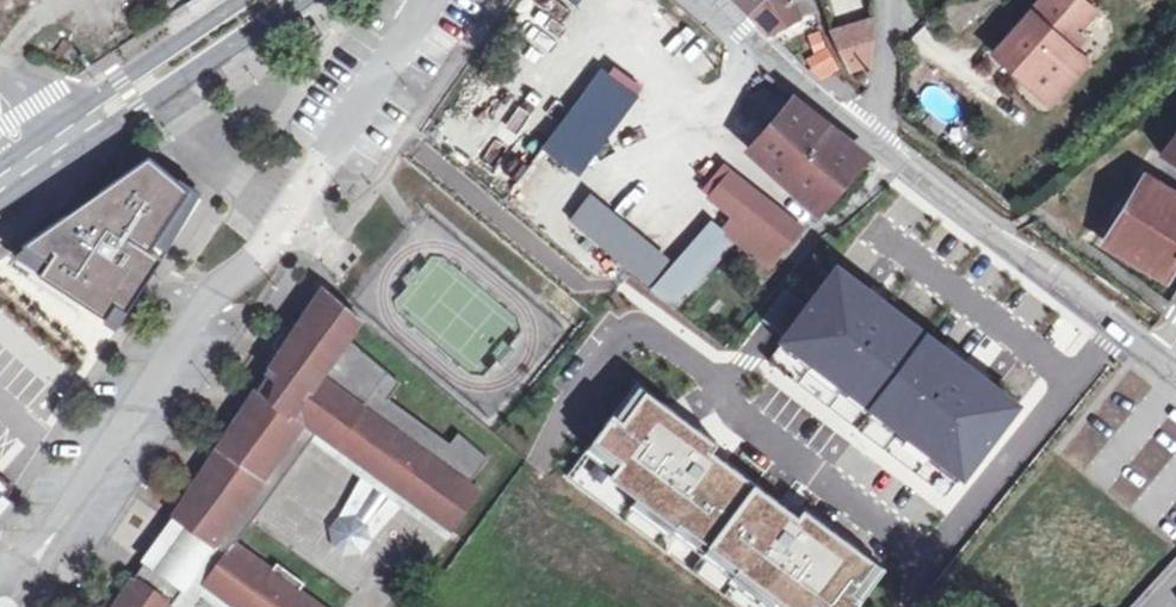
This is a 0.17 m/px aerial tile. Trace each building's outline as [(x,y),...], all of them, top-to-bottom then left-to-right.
[(188,2),(193,10),(207,0),(191,0),(188,2)] [(747,10),(762,0),(736,0),(747,10)] [(747,10),(769,31),(814,11),(810,0),(762,0),(747,10)] [(1079,0),(1045,0),(996,53),(1050,102),(1085,65),(1069,51),(1079,39),(1073,34),(1092,13),(1079,0)] [(309,20),(305,15),(291,25),(295,30),(309,20)] [(852,70),(870,66),(874,37),(874,23),(833,34),(839,48),(852,70)] [(816,82),(838,69),(817,30),(794,43),(816,82)] [(628,94),(604,76),(551,148),(575,165),(628,94)] [(813,207),(862,151),(794,99),(750,149),(813,207)] [(1175,140),(1171,144),(1162,156),(1175,164),(1175,138),(1175,140)] [(188,183),(147,149),(21,236),(47,252),(38,267),(105,310),(115,296),(125,303),(160,249),(150,243),(188,183)] [(734,213),(747,224),(781,251),(800,230),(729,172),(710,195),(734,213)] [(1150,180),(1109,247),(1165,281),(1175,264),(1175,196),(1150,180)] [(665,258),(592,195),(574,220),(648,282),(665,258)] [(747,224),(734,213),(724,225),(771,263),(781,251),(747,224)] [(731,243),(712,227),(657,290),(676,306),(731,243)] [(47,252),(21,236),(6,246),(38,267),(47,252)] [(768,361),(946,496),(967,469),(971,471),(977,462),(974,460),(1016,405),(987,382),(983,387),(967,374),(968,372),(956,363),(958,361),(896,313),(894,316),(882,306),(880,309),(864,296),(867,291),(838,269),(810,307),(785,288),(762,319),(786,337),(768,361)] [(327,289),(267,375),(301,400),(311,387),(300,379),(312,362),(323,370),(347,337),(361,318),(327,289)] [(884,304),(867,291),(864,296),(880,309),(882,306),(884,304)] [(84,370),(109,341),(84,320),(59,349),(84,370)] [(175,515),(218,547),(221,544),(229,551),(204,585),(234,606),(322,606),(299,591),(305,583),(278,563),(272,571),(236,544),(312,440),(317,433),(441,523),(471,482),(488,458),(458,432),(451,443),(389,398),(400,383),(347,337),(323,370),(312,362),(300,379),(311,387),(301,400),(267,375),(175,515)] [(968,372),(967,374),(983,387),(987,382),(970,370),(968,372)] [(566,476),(741,606),(857,606),(863,599),(853,592),(876,562),(804,508),(799,516),(796,519),(784,510),(786,506),(725,460),(722,464),(710,455),(712,451),(718,444),(637,382),(566,476)] [(480,489),(471,482),(441,523),(317,433),(312,440),(378,488),(387,495),(445,537),(480,489)] [(725,460),(712,451),(710,455),(722,464),(725,460)] [(1110,500),(1158,523),(1175,490),(1127,466),(1110,500)] [(0,474),(0,499),(4,503),(15,487),(0,474)] [(366,523),(387,495),(378,488),(357,516),(339,519),(332,529),(335,546),(344,553),(361,551),(369,540),(366,523)] [(199,592),(219,606),(234,606),(204,585),(229,551),(221,544),(218,547),(175,515),(145,562),(182,590),(170,606),(188,606),(199,592)] [(182,590),(145,562),(115,606),(170,606),(182,590)]
